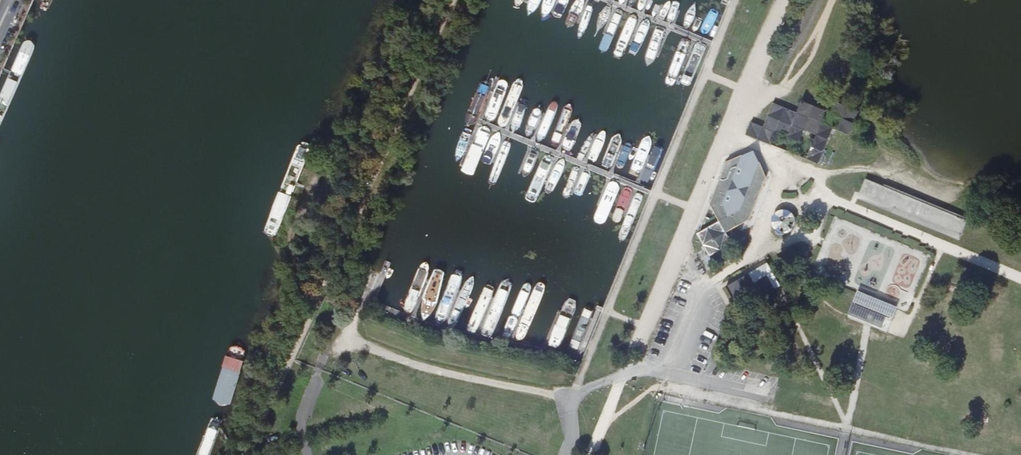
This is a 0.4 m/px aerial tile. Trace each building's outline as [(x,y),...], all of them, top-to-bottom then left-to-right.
[(832,126),(820,121),(825,108),(802,99),(797,111),(773,102),(763,126),(751,121),(746,132),(818,162),(832,126)] [(850,135),(860,111),(836,102),(831,114),(844,119),(839,131),(850,135)] [(749,219),(766,178),(760,163),(742,156),(728,162),(711,204),(720,221),(697,234),(701,241),(710,257),(732,244),(726,232),(749,219)] [(966,220),(866,179),(859,198),(959,239),(966,220)] [(781,233),(785,234),(789,233),(793,230),(795,227),(796,224),(796,220),(795,216),(792,213),(789,211),(786,210),(782,210),(778,212),(776,214),(773,217),(772,221),(773,225),(775,229),(778,232),(781,233)] [(776,289),(769,276),(755,284),(750,275),(728,287),(741,309),(776,289)] [(859,293),(855,304),(851,314),(883,327),(887,318),(891,319),(896,309),(859,293)]
